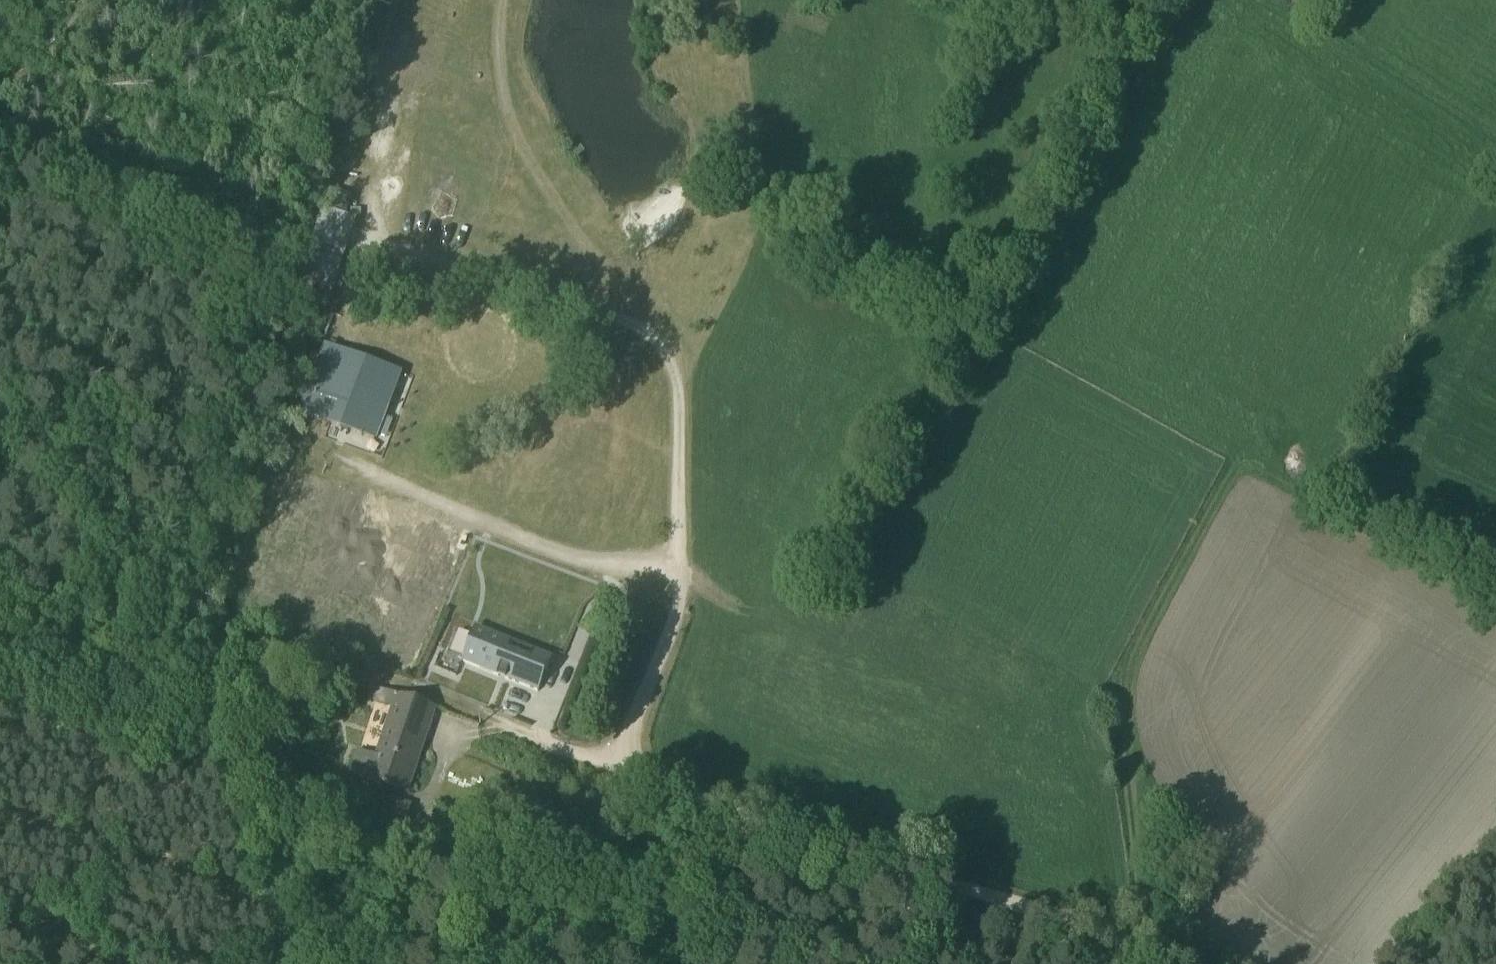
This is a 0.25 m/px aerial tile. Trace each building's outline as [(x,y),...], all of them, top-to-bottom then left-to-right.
[(399,373),(324,345),(297,416),(372,444),(399,373)] [(565,629),(549,623),(540,648),(555,654),(565,629)] [(528,653),(474,627),(456,665),(491,682),(489,685),(509,695),(528,653)] [(437,706),(378,687),(373,702),(391,708),(376,755),(356,749),(348,774),(408,794),(437,706)] [(411,802),(388,795),(379,821),(402,829),(411,802)]
